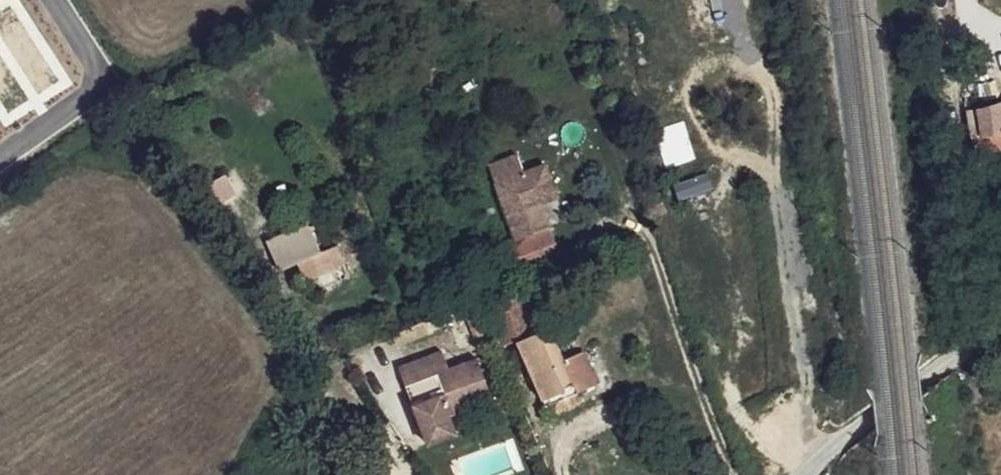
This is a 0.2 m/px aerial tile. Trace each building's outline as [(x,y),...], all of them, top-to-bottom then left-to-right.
[(968,109),(972,151),(1000,150),(1000,98),(973,106),(968,109)] [(503,244),(511,265),(536,255),(541,266),(556,260),(551,247),(556,245),(539,203),(536,194),(552,187),(543,163),(521,171),(514,154),(486,165),(516,239),(503,244)] [(552,187),(536,194),(539,203),(556,196),(552,187)] [(648,199),(640,199),(648,221),(654,218),(648,199)] [(339,247),(298,259),(304,279),(346,265),(339,247)] [(499,292),(489,298),(493,307),(481,310),(495,338),(509,337),(517,347),(550,338),(529,285),(499,292)] [(481,310),(476,301),(462,305),(480,345),(495,338),(494,337),(481,310)] [(550,338),(517,347),(539,408),(574,397),(550,338)] [(496,396),(479,356),(450,368),(443,352),(407,366),(421,402),(416,404),(426,430),(454,419),(452,414),(456,412),(496,396)] [(574,397),(539,408),(544,419),(578,406),(574,397)] [(454,419),(426,430),(431,443),(460,432),(454,419)]
